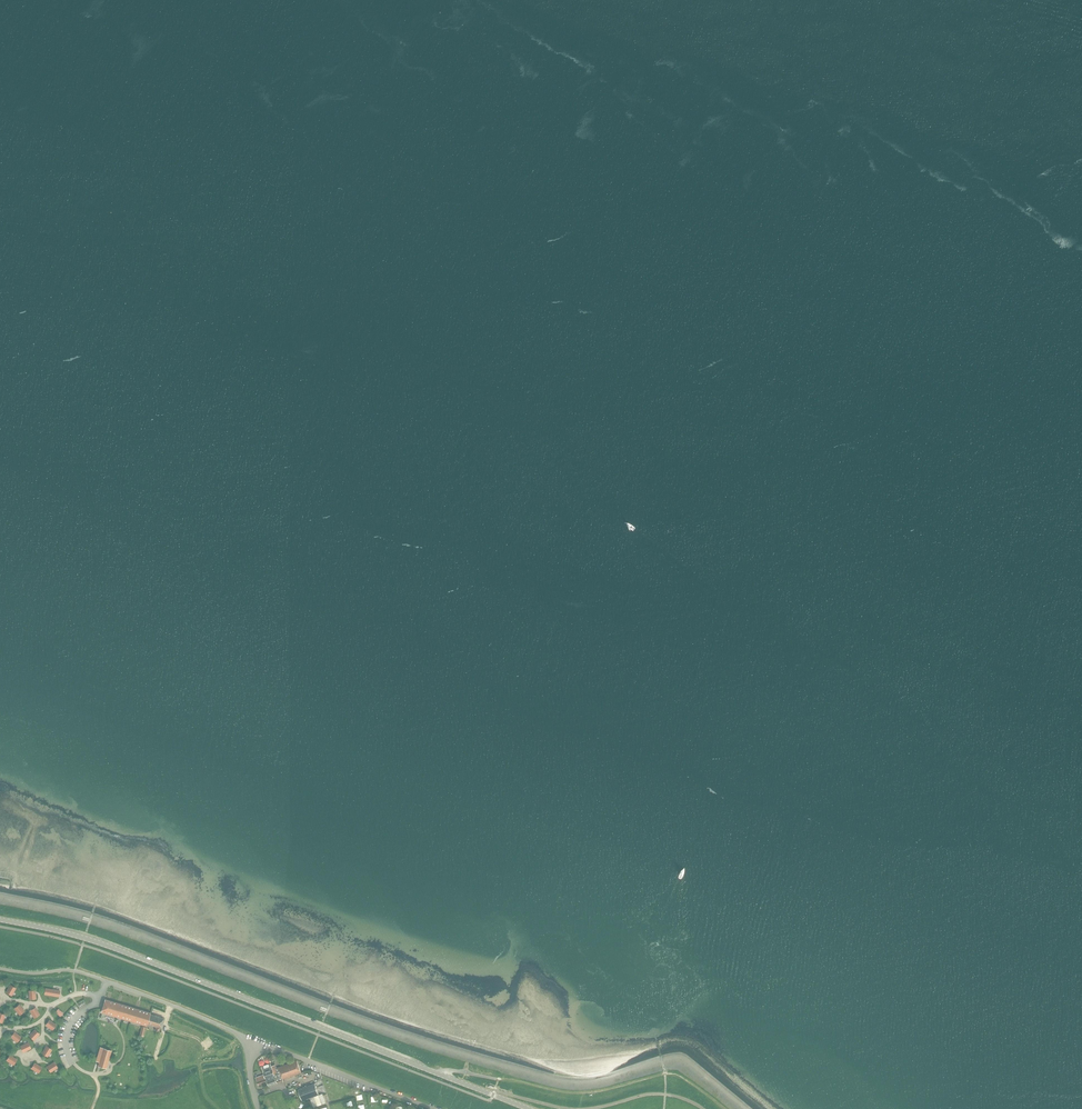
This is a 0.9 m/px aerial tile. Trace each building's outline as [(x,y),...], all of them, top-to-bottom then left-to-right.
[(12,995),(16,988),(10,985),(6,992),(12,995)] [(105,999),(101,1012),(146,1026),(148,1020),(150,1014),(150,1013),(105,999)] [(19,1004),(14,1008),(20,1015),(24,1011),(19,1004)] [(66,1012),(69,1009),(63,1004),(60,1007),(66,1012)] [(40,1014),(35,1007),(30,1010),(34,1018),(40,1014)] [(146,1026),(147,1026),(147,1024),(156,1026),(155,1030),(159,1031),(163,1018),(150,1014),(150,1013),(150,1014),(148,1020),(146,1026)] [(52,1030),(56,1025),(49,1020),(46,1025),(52,1030)] [(39,1034),(35,1029),(29,1036),(34,1040),(39,1034)] [(11,1037),(17,1042),(21,1037),(14,1032),(11,1037)] [(28,1043),(21,1046),(23,1052),(31,1048),(28,1043)] [(52,1049),(47,1046),(42,1053),(47,1056),(52,1049)] [(103,1048),(98,1066),(106,1068),(111,1051),(103,1048)] [(14,1050),(11,1054),(18,1060),(22,1055),(14,1050)] [(10,1055),(7,1060),(14,1065),(17,1059),(10,1055)] [(36,1063),(44,1068),(47,1062),(39,1058),(36,1063)] [(283,1081),(283,1079),(301,1072),(297,1061),(276,1068),(275,1065),(263,1069),(264,1072),(264,1074),(265,1074),(266,1078),(267,1077),(270,1085),(283,1081)] [(47,1067),(51,1072),(58,1067),(54,1062),(47,1067)] [(42,1067),(35,1063),(31,1068),(39,1072),(42,1067)] [(268,1086),(270,1085),(267,1077),(266,1078),(265,1074),(264,1074),(255,1078),(258,1085),(267,1082),(268,1086)] [(315,1083),(298,1089),(302,1100),(319,1094),(315,1083)] [(323,1094),(311,1098),(314,1106),(326,1102),(323,1094)]
